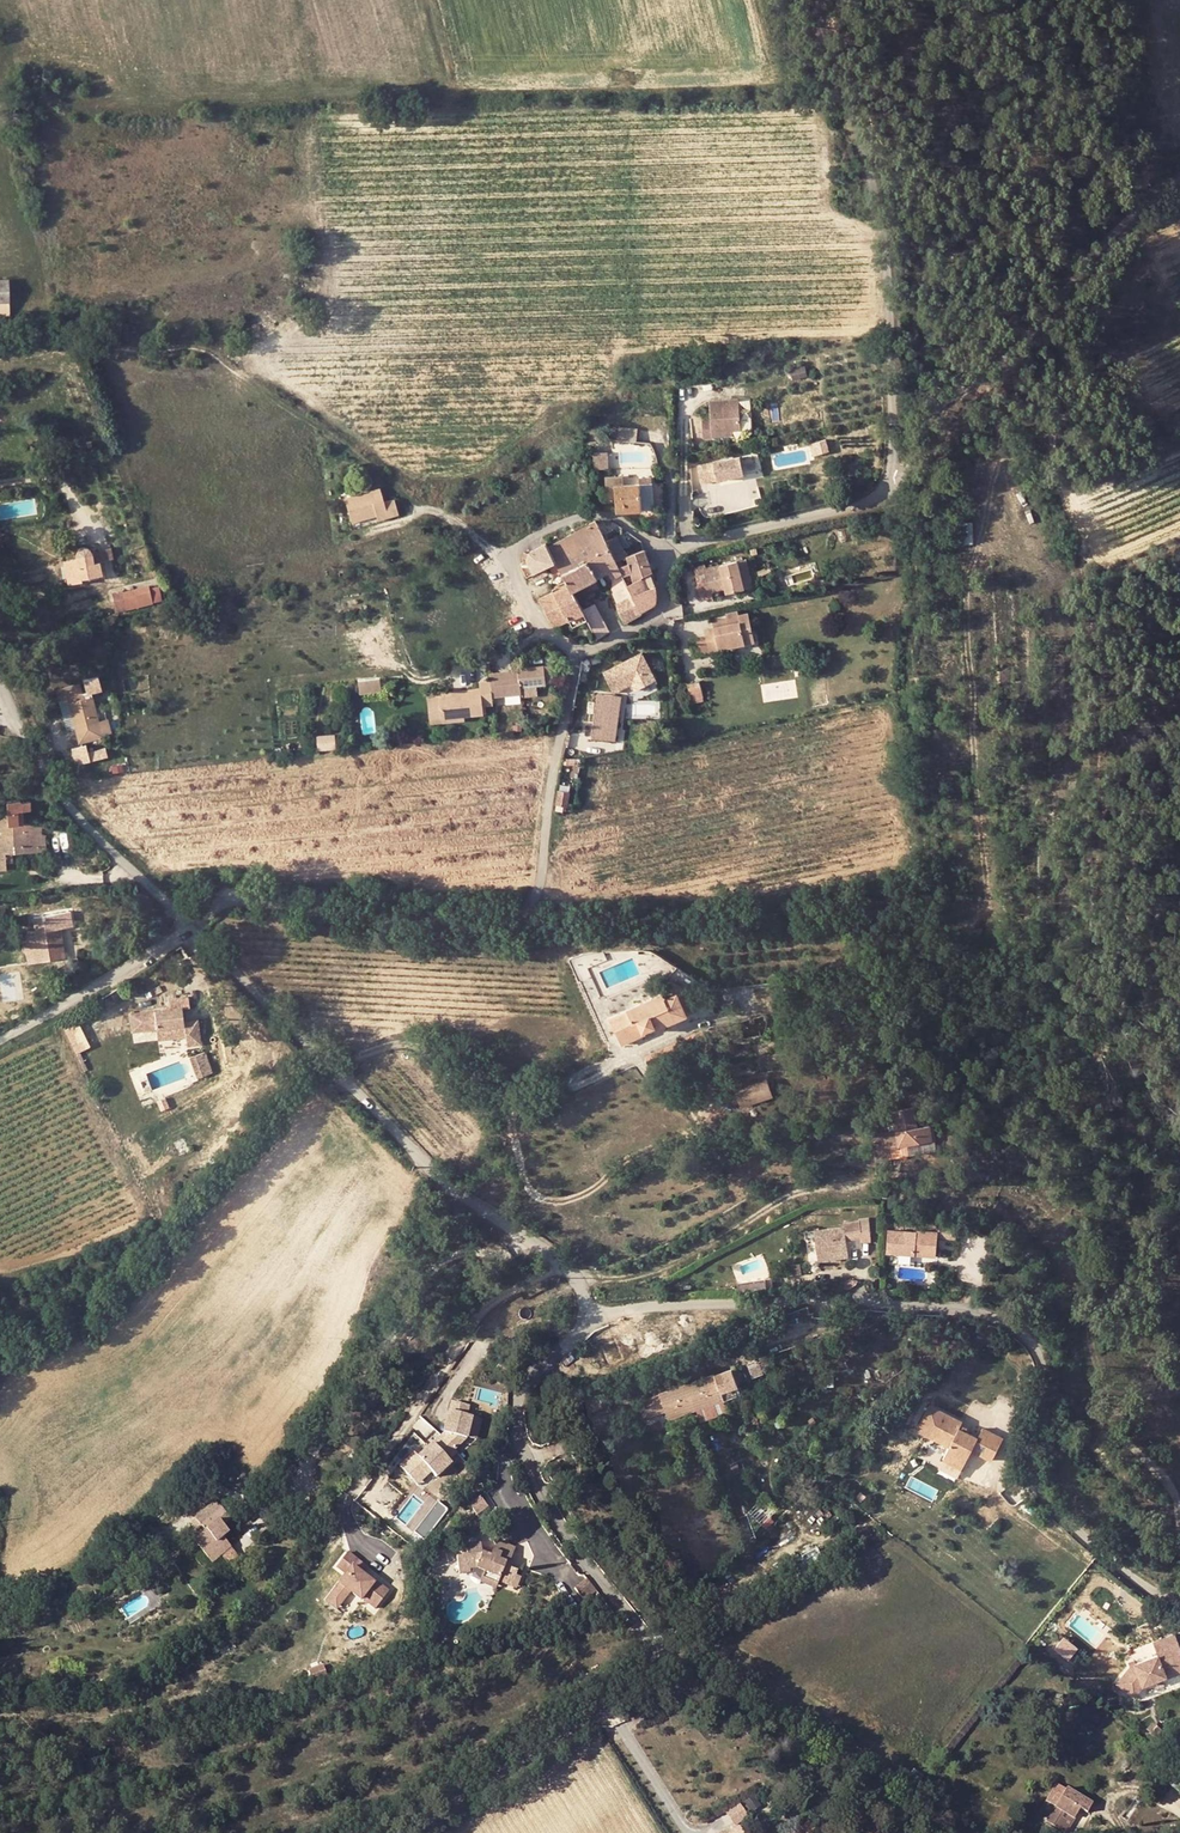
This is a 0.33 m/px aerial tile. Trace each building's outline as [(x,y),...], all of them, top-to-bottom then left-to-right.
[(11,299),(10,280),(0,280),(0,299),(11,299)] [(0,299),(0,313),(12,313),(11,299),(0,299)] [(711,419),(702,420),(703,438),(712,437),(712,435),(712,430),(733,430),(741,429),(739,399),(710,401),(711,419)] [(620,438),(640,440),(640,427),(621,426),(620,438)] [(815,442),(818,454),(828,451),(825,439),(815,442)] [(600,467),(611,467),(611,451),(600,451),(600,467)] [(714,462),(697,465),(702,483),(718,480),(718,481),(744,474),(740,456),(714,463),(714,462)] [(614,496),(615,511),(652,509),(652,483),(651,483),(651,477),(639,477),(638,483),(622,483),(622,476),(604,477),(605,496),(614,496)] [(347,495),(352,521),(377,517),(377,522),(399,517),(397,502),(386,503),(383,489),(347,495)] [(556,561),(578,549),(602,536),(594,520),(547,546),(550,549),(556,561)] [(584,560),(607,547),(604,541),(602,536),(578,549),(584,560)] [(607,547),(620,573),(625,584),(634,580),(626,552),(619,546),(614,536),(604,541),(607,547)] [(99,561),(91,561),(90,555),(90,552),(89,551),(89,549),(87,547),(84,546),(81,545),(78,545),(76,547),(74,549),(73,552),(72,555),(73,558),(62,559),(67,584),(80,582),(80,577),(101,575),(99,561)] [(90,555),(91,561),(99,561),(112,558),(110,546),(89,551),(90,552),(90,555)] [(561,572),(565,579),(567,584),(571,591),(605,571),(610,578),(620,573),(607,547),(584,560),(578,549),(556,561),(561,572)] [(652,572),(651,569),(642,547),(626,552),(634,580),(652,572)] [(541,554),(547,566),(556,561),(550,549),(541,554)] [(743,568),(746,581),(757,579),(750,552),(744,553),(746,567),(743,568)] [(709,588),(724,586),(725,588),(741,584),(746,581),(743,568),(746,567),(744,553),(704,563),(703,560),(693,562),(697,580),(694,581),(696,596),(710,594),(709,588)] [(67,584),(62,559),(52,561),(56,585),(67,584)] [(553,576),(561,572),(556,561),(547,566),(553,576)] [(634,580),(625,584),(631,595),(639,612),(639,611),(655,601),(658,591),(656,583),(655,584),(652,577),(652,572),(634,580)] [(614,604),(631,595),(625,584),(620,573),(610,578),(608,590),(614,604)] [(154,584),(146,585),(149,600),(157,598),(154,584)] [(580,609),(571,591),(567,584),(538,598),(554,627),(567,620),(582,613),(580,609)] [(119,587),(108,589),(112,610),(149,602),(149,600),(146,585),(119,590),(119,587)] [(614,604),(622,623),(638,614),(639,612),(631,595),(614,604)] [(580,609),(582,613),(585,619),(595,638),(607,632),(592,603),(580,609)] [(724,609),(725,613),(727,622),(716,624),(702,628),(704,635),(707,649),(742,641),(739,625),(749,622),(746,608),(736,609),(736,606),(724,609)] [(571,626),(585,619),(582,613),(567,620),(571,626)] [(716,624),(727,622),(725,613),(715,616),(716,624)] [(739,625),(742,641),(753,638),(749,622),(739,625)] [(688,638),(692,653),(707,649),(704,635),(688,638)] [(618,694),(660,677),(649,651),(607,668),(618,694)] [(554,679),(552,661),(544,662),(545,661),(517,664),(517,667),(519,684),(546,680),(546,679),(554,679)] [(490,677),(492,692),(502,691),(520,690),(519,684),(517,667),(489,671),(490,677)] [(439,694),(441,717),(464,714),(463,711),(483,708),(482,699),(492,698),(492,692),(490,677),(480,677),(480,684),(461,686),(461,691),(449,693),(439,694)] [(360,679),(361,691),(378,689),(378,678),(360,679)] [(698,679),(687,681),(690,696),(701,694),(698,679)] [(586,682),(576,680),(571,708),(574,709),(575,705),(581,706),(586,682)] [(67,687),(69,697),(80,695),(78,683),(67,685),(67,687)] [(55,700),(65,698),(69,697),(67,687),(53,689),(55,700)] [(521,700),(520,690),(502,691),(503,702),(521,700)] [(441,717),(439,694),(426,695),(428,719),(441,717)] [(80,695),(69,697),(65,698),(66,706),(71,727),(94,723),(90,697),(81,698),(80,695)] [(596,697),(589,741),(614,746),(621,700),(596,697)] [(71,727),(66,706),(58,707),(62,728),(71,727)] [(94,723),(97,739),(108,737),(105,721),(94,723)] [(94,723),(71,727),(73,744),(97,739),(94,723)] [(339,747),(339,734),(321,734),(321,748),(339,747)] [(111,756),(109,747),(93,750),(92,744),(74,747),(78,764),(111,756)] [(569,795),(558,793),(556,805),(566,806),(569,795)] [(21,821),(6,822),(5,807),(0,808),(0,869),(5,869),(5,861),(11,861),(11,850),(43,849),(43,832),(39,831),(39,820),(21,821)] [(5,807),(6,822),(21,821),(20,807),(5,807)] [(1140,849),(1135,863),(1144,866),(1148,851),(1140,849)] [(17,942),(12,942),(12,953),(51,950),(50,932),(65,931),(63,912),(26,916),(28,934),(17,935),(17,942)] [(687,1014),(695,1010),(689,990),(688,985),(679,976),(657,987),(660,993),(665,1000),(677,994),(687,1014)] [(660,993),(626,1009),(639,1035),(645,1032),(644,1029),(658,1023),(660,1025),(687,1014),(677,994),(665,1000),(660,993)] [(169,1009),(155,1011),(156,1024),(157,1028),(184,1025),(182,1009),(189,1008),(187,997),(167,1000),(169,1009)] [(619,1044),(639,1035),(626,1009),(608,1018),(619,1044)] [(149,1024),(156,1024),(155,1011),(141,1012),(143,1030),(149,1029),(149,1024)] [(113,1023),(119,1037),(129,1034),(122,1018),(113,1023)] [(83,1022),(68,1028),(78,1052),(93,1046),(83,1022)] [(151,1041),(158,1040),(157,1028),(149,1029),(151,1041)] [(189,1057),(196,1080),(213,1073),(205,1053),(189,1057)] [(726,1090),(732,1110),(769,1095),(763,1075),(726,1090)] [(164,1099),(158,1103),(163,1111),(169,1107),(164,1099)] [(897,1117),(898,1127),(917,1124),(914,1106),(895,1108),(897,1117)] [(889,1118),(890,1128),(898,1127),(897,1117),(889,1118)] [(932,1138),(930,1122),(917,1124),(919,1140),(932,1138)] [(917,1124),(898,1127),(890,1128),(873,1130),(874,1145),(885,1144),(919,1140),(917,1124)] [(181,1138),(174,1141),(181,1156),(188,1152),(181,1138)] [(885,1144),(874,1145),(875,1158),(886,1157),(885,1144)] [(845,1225),(815,1229),(818,1252),(848,1248),(847,1240),(862,1238),(863,1241),(871,1240),(870,1228),(862,1228),(860,1219),(844,1221),(845,1225)] [(899,1229),(880,1227),(882,1250),(914,1253),(915,1232),(900,1230),(899,1229)] [(958,1246),(959,1239),(960,1234),(940,1232),(940,1244),(958,1246)] [(848,1248),(818,1252),(819,1261),(849,1257),(848,1248)] [(1025,1249),(1019,1254),(1028,1266),(1036,1261),(1033,1256),(1031,1257),(1025,1249)] [(729,1341),(731,1347),(769,1333),(766,1327),(729,1341)] [(704,1364),(700,1353),(682,1359),(687,1371),(704,1364)] [(747,1363),(753,1378),(764,1374),(758,1359),(747,1363)] [(692,1411),(727,1399),(724,1390),(738,1384),(731,1365),(682,1382),(692,1411)] [(669,1419),(692,1411),(682,1382),(642,1396),(644,1402),(649,1416),(666,1410),(669,1419)] [(724,1390),(727,1399),(741,1394),(741,1393),(738,1384),(724,1390)] [(643,1419),(649,1416),(644,1402),(638,1404),(643,1419)] [(414,1455),(402,1471),(416,1485),(430,1472),(435,1477),(450,1463),(448,1460),(456,1452),(454,1449),(466,1438),(467,1431),(477,1433),(480,1419),(465,1416),(468,1406),(454,1403),(448,1410),(443,1434),(417,1458),(414,1455)] [(967,1421),(934,1405),(920,1432),(955,1448),(964,1428),(967,1421)] [(982,1439),(964,1428),(947,1460),(967,1470),(974,1455),(982,1439)] [(1009,1438),(988,1429),(974,1455),(995,1464),(1009,1438)] [(475,1440),(477,1433),(467,1431),(466,1438),(475,1440)] [(402,1471),(414,1455),(413,1454),(399,1467),(402,1471)] [(489,1506),(480,1497),(470,1506),(479,1516),(489,1506)] [(428,1540),(452,1508),(441,1500),(417,1532),(428,1540)] [(194,1542),(207,1558),(218,1549),(223,1556),(232,1548),(224,1538),(230,1533),(223,1526),(231,1518),(215,1501),(194,1518),(206,1531),(194,1542)] [(493,1580),(508,1585),(509,1583),(511,1579),(523,1582),(525,1574),(526,1569),(514,1565),(515,1561),(508,1559),(509,1555),(519,1557),(522,1547),(502,1541),(498,1555),(489,1553),(486,1545),(471,1549),(474,1558),(464,1562),(469,1578),(480,1575),(479,1572),(489,1569),(496,1571),(493,1580)] [(218,1549),(207,1558),(212,1564),(223,1556),(218,1549)] [(343,1605),(350,1596),(361,1605),(362,1603),(375,1614),(389,1597),(376,1587),(374,1589),(353,1571),(359,1565),(350,1557),(338,1571),(347,1579),(333,1596),(343,1605)] [(531,1576),(525,1574),(523,1582),(511,1579),(509,1583),(527,1589),(531,1576)] [(587,1578),(574,1588),(584,1601),(597,1592),(587,1578)] [(491,1586),(506,1591),(508,1585),(493,1580),(491,1586)] [(333,1596),(326,1605),(336,1613),(343,1605),(333,1596)] [(1150,1639),(1168,1678),(1179,1673),(1179,1646),(1174,1632),(1150,1639)] [(1131,1664),(1114,1684),(1134,1700),(1147,1684),(1165,1674),(1156,1653),(1131,1664)] [(1046,1821),(1067,1788),(1057,1782),(1037,1816),(1046,1821)] [(1046,1821),(1065,1832),(1067,1832),(1079,1810),(1087,1813),(1092,1803),(1067,1788),(1046,1821)] [(753,1812),(745,1800),(731,1810),(738,1822),(753,1812)] [(1127,1823),(1140,1805),(1135,1802),(1121,1820),(1127,1823)] [(800,1827),(805,1832),(810,1832),(815,1828),(808,1820),(800,1827)]
